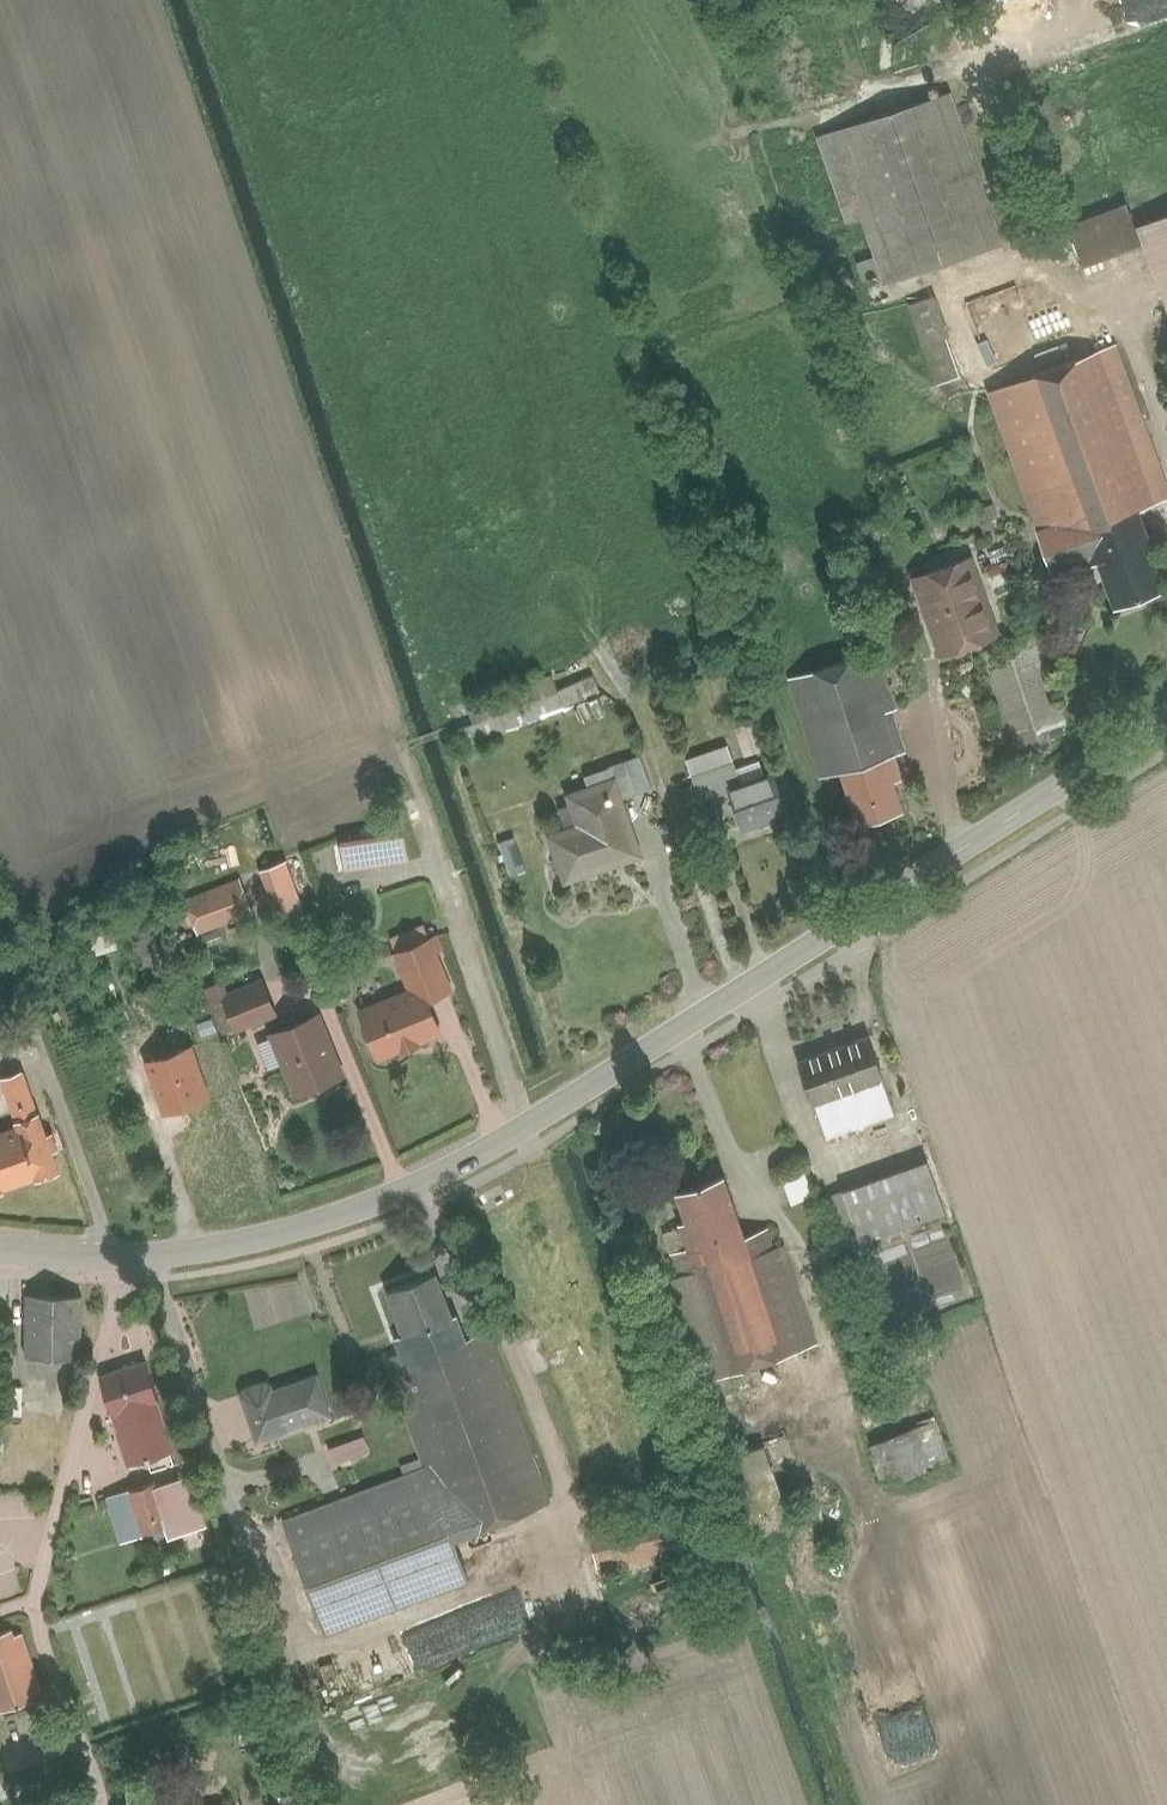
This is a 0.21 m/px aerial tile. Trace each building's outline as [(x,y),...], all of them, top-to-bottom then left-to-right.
[(959,88),(823,131),(850,215),(865,211),(887,282),(1008,244),(959,88)] [(1083,103),(1045,112),(1061,183),(1099,174),(1083,103)] [(1129,201),(1072,222),(1088,263),(1145,242),(1129,201)] [(1142,221),(1166,287),(1166,211),(1142,221)] [(938,290),(910,299),(937,383),(965,374),(938,290)] [(990,394),(1057,569),(1098,554),(1117,604),(1166,585),(1166,572),(1141,503),(1166,493),(1166,460),(1123,344),(990,394)] [(975,551),(915,574),(946,655),(1006,632),(975,551)] [(876,647),(793,673),(825,773),(841,768),(894,752),(908,747),(876,647)] [(553,671),(469,704),(473,712),(482,737),(566,705),(559,685),(553,671)] [(602,691),(594,671),(559,685),(566,705),(602,691)] [(754,719),(736,725),(746,754),(765,747),(754,719)] [(702,797),(731,786),(737,800),(773,787),(761,757),(737,766),(728,742),(687,757),(702,797)] [(653,783),(641,750),(611,761),(615,771),(623,794),(653,783)] [(894,752),(841,768),(858,821),(911,805),(894,752)] [(547,829),(565,880),(644,851),(623,794),(615,771),(568,788),(578,818),(547,829)] [(735,804),(744,829),(788,813),(779,788),(735,804)] [(406,825),(344,835),(349,867),(411,858),(406,825)] [(287,858),(264,867),(277,902),(300,893),(287,858)] [(245,874),(187,896),(200,929),(258,908),(245,874)] [(440,1032),(426,996),(460,983),(440,932),(396,950),(411,987),(362,1007),(381,1056),(440,1032)] [(228,977),(210,984),(227,1031),(279,1012),(265,976),(232,989),(228,977)] [(323,1010),(268,1030),(292,1094),(346,1073),(323,1010)] [(899,1111),(871,1032),(799,1057),(826,1136),(899,1111)] [(194,1043),(147,1058),(165,1114),(212,1098),(194,1043)] [(63,1168),(56,1148),(63,1146),(56,1127),(49,1129),(29,1067),(0,1077),(0,1106),(12,1102),(19,1122),(0,1128),(0,1189),(63,1168)] [(229,1101),(173,1120),(194,1181),(199,1180),(249,1163),(229,1101)] [(944,1209),(923,1154),(823,1191),(843,1246),(944,1209)] [(807,1165),(783,1172),(793,1200),(816,1192),(807,1165)] [(751,1227),(728,1167),(676,1186),(688,1217),(681,1219),(691,1244),(669,1252),(675,1268),(664,1273),(705,1383),(822,1340),(777,1217),(751,1227)] [(463,1343),(434,1266),(387,1284),(405,1329),(392,1334),(398,1349),(381,1355),(422,1460),(278,1515),(325,1635),(471,1579),(455,1537),(551,1500),(486,1334),(463,1343)] [(87,1352),(87,1292),(29,1292),(29,1352),(87,1352)] [(179,1447),(148,1357),(99,1374),(130,1464),(179,1447)] [(335,1412),(319,1367),(276,1382),(264,1374),(242,1382),(242,1392),(258,1439),(335,1412)] [(871,1435),(880,1477),(952,1462),(942,1419),(871,1435)] [(336,1462),(372,1448),(366,1431),(329,1445),(336,1462)] [(765,1441),(737,1452),(752,1489),(779,1479),(765,1441)] [(194,1469),(108,1493),(121,1539),(164,1527),(166,1537),(210,1525),(194,1469)] [(591,1529),(600,1573),(682,1556),(672,1511),(591,1529)] [(0,1632),(0,1705),(1,1709),(39,1695),(36,1688),(45,1685),(25,1629),(16,1633),(14,1627),(0,1632)]
